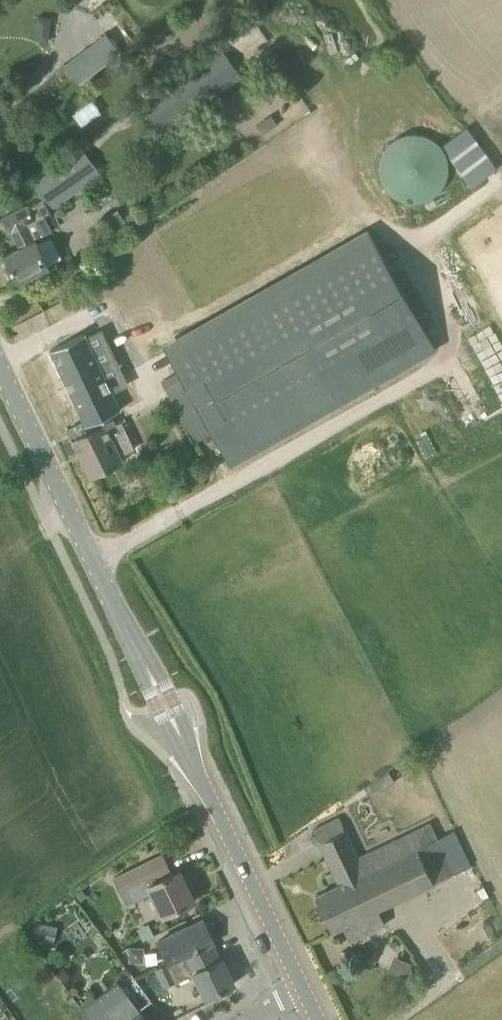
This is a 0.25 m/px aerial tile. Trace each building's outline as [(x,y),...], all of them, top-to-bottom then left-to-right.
[(223,46),(139,105),(160,134),(241,79),(230,62),(272,32),(257,11),(218,38),(223,46)] [(106,31),(66,64),(82,83),(122,50),(106,31)] [(272,115),(256,126),(262,134),(278,124),(272,115)] [(411,203),(420,203),(426,201),(431,199),(436,194),(443,188),(445,183),(448,177),(449,172),(449,166),(448,160),(446,155),(444,151),(442,147),(439,144),(435,141),(430,138),(425,136),(418,134),(412,134),(403,136),(397,138),(393,141),(389,144),(385,149),(383,152),(380,160),(379,169),(381,177),(383,184),(387,190),(392,195),(398,199),(404,202),(411,203)] [(101,174),(80,146),(32,179),(50,209),(101,174)] [(50,213),(44,200),(27,208),(25,203),(1,214),(10,232),(12,231),(20,249),(5,257),(17,283),(48,266),(34,240),(52,232),(44,216),(50,213)] [(213,432),(231,463),(435,348),(370,233),(166,348),(184,379),(166,389),(196,441),(213,432)] [(483,313),(461,326),(501,401),(501,348),(483,313)] [(85,333),(51,349),(88,425),(122,408),(101,365),(116,358),(102,329),(87,337),(85,333)] [(377,910),(455,873),(438,838),(436,839),(429,824),(358,858),(339,817),(312,830),(339,885),(315,896),(332,931),(341,927),(377,910)] [(173,873),(163,854),(113,878),(126,905),(152,893),(163,916),(194,900),(179,870),(173,873)] [(219,959),(211,943),(214,942),(203,919),(158,941),(168,962),(156,968),(164,987),(176,981),(176,983),(195,974),(206,997),(234,983),(222,958),(219,959)] [(145,946),(130,947),(130,961),(145,961),(145,946)] [(128,995),(118,981),(82,1008),(91,1019),(146,1019),(128,995)]
